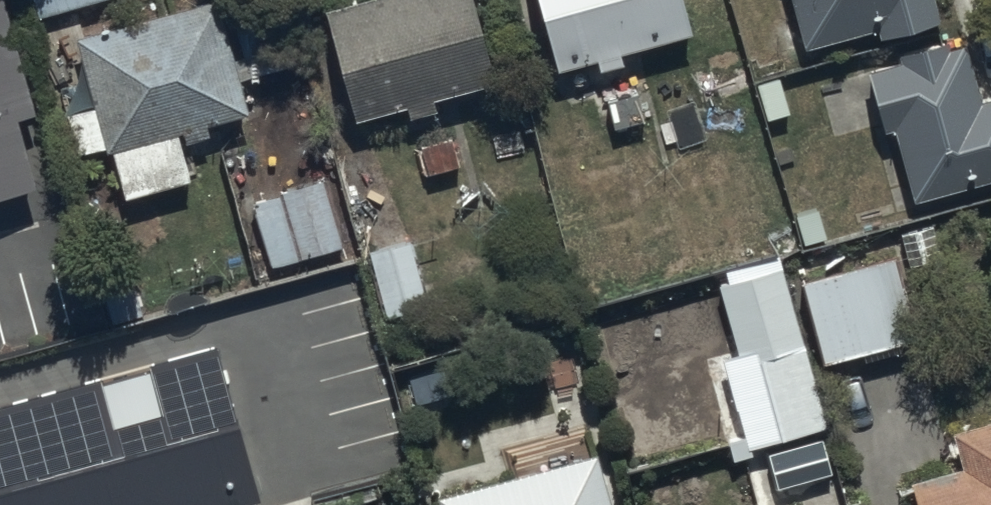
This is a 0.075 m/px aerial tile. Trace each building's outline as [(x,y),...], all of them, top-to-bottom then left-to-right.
[(17,126),(36,120),(2,0),(0,0),(0,205),(36,196),(17,126)] [(39,25),(122,0),(31,0),(39,25)] [(77,42),(84,68),(68,122),(80,164),(112,155),(127,209),(195,191),(184,151),(207,144),(203,131),(248,119),(239,84),(295,69),(277,0),(232,0),(77,42)] [(321,19),(350,130),(410,114),(412,122),(440,115),(437,101),(494,87),(471,0),(394,0),(321,19)] [(553,78),(596,67),(598,77),(622,71),(619,58),(684,41),(674,0),(533,0),(553,78)] [(802,55),(875,34),(879,44),(941,26),(933,0),(786,0),(802,55)] [(868,77),(883,136),(896,133),(914,207),(990,188),(990,105),(983,107),(970,52),(951,56),(950,52),(901,64),(902,69),(868,77)] [(323,185),(250,204),(269,275),(342,255),(323,185)] [(805,288),(824,368),(920,346),(901,266),(805,288)] [(825,437),(784,272),(722,290),(743,375),(760,371),(779,449),(825,437)] [(0,405),(0,504),(245,504),(258,501),(215,346),(0,405)] [(964,475),(912,490),(916,504),(990,504),(990,426),(953,437),(964,475)] [(599,461),(437,504),(611,504),(599,461)]
